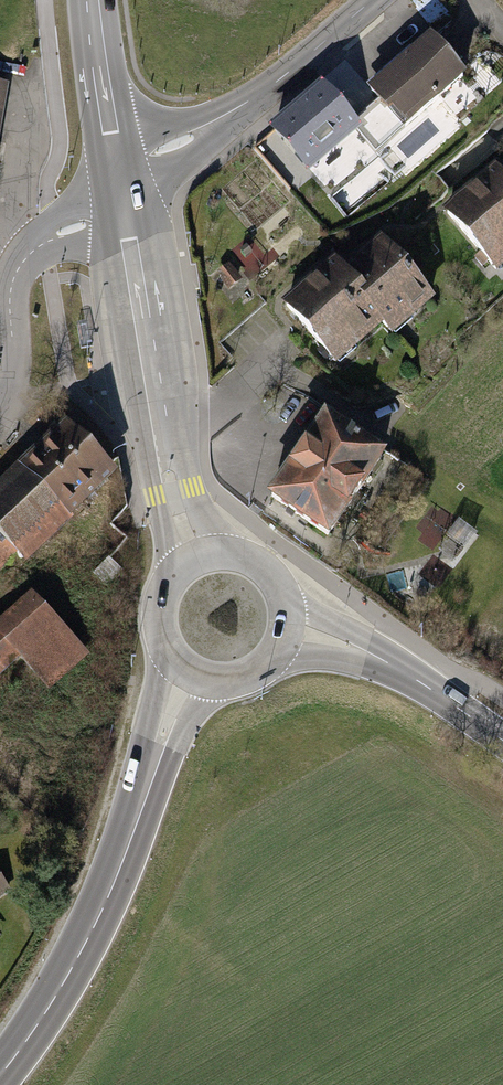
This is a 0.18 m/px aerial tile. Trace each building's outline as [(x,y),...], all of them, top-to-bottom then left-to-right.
[(433,28),(454,11),(445,0),(411,0),(411,1),(433,28)] [(425,35),(365,86),(399,126),(459,75),(425,35)] [(321,78),(263,128),(302,173),(314,163),(321,170),(340,154),(333,146),(360,123),(321,78)] [(436,212),(494,275),(502,266),(502,174),(491,162),(436,212)] [(334,256),(282,301),(337,364),(383,324),(392,334),(430,300),(376,239),(344,268),(334,256)] [(242,277),(229,261),(218,270),(231,286),(242,277)] [(88,347),(84,325),(74,327),(77,349),(88,347)] [(325,419),(271,496),(328,535),(381,457),(325,419)] [(0,486),(0,562),(14,549),(23,558),(110,475),(64,426),(0,486)] [(120,571),(108,559),(94,573),(107,585),(120,571)] [(0,622),(0,671),(16,656),(50,693),(90,656),(31,593),(0,622)]
